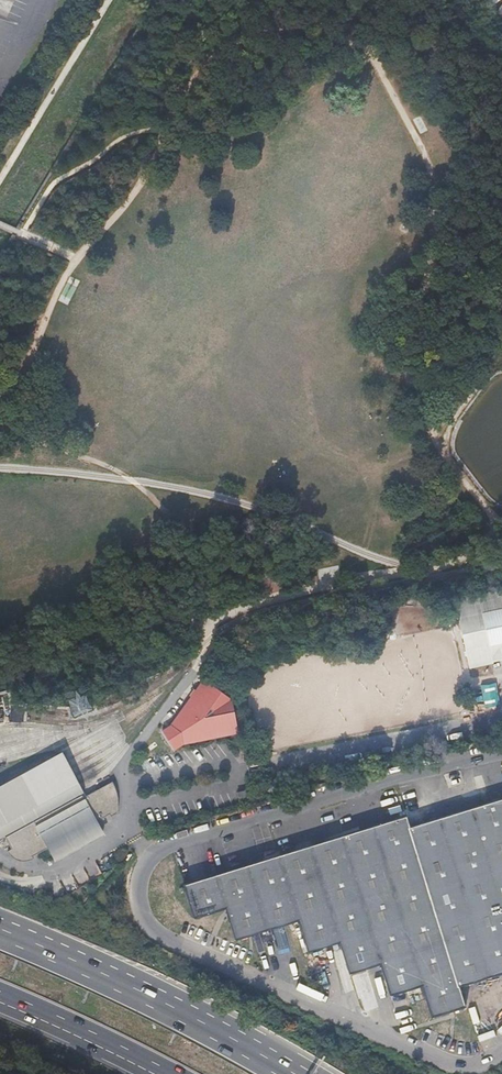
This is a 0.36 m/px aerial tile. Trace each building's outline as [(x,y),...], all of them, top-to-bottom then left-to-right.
[(457,602),(471,666),(501,660),(501,592),(457,602)] [(170,726),(162,731),(174,750),(182,745),(236,734),(230,702),(229,700),(202,681),(170,726)] [(482,697),(497,694),(494,682),(479,685),(482,697)] [(83,797),(82,795),(78,796),(5,837),(11,849),(7,851),(10,855),(12,857),(14,859),(16,860),(19,861),(23,861),(26,861),(28,861),(33,859),(32,857),(48,848),(54,860),(103,833),(96,821),(109,814),(110,817),(117,813),(117,809),(118,805),(118,802),(117,797),(116,793),(115,789),(114,785),(112,782),(83,797)] [(501,975),(501,798),(409,826),(405,814),(183,883),(181,884),(192,918),(224,910),(225,913),(235,942),(297,923),(307,954),(338,946),(349,977),(380,967),(390,998),(421,988),(432,1019),(466,1008),(462,1000),(459,989),(501,975)] [(459,989),(462,1000),(501,987),(501,975),(459,989)]
